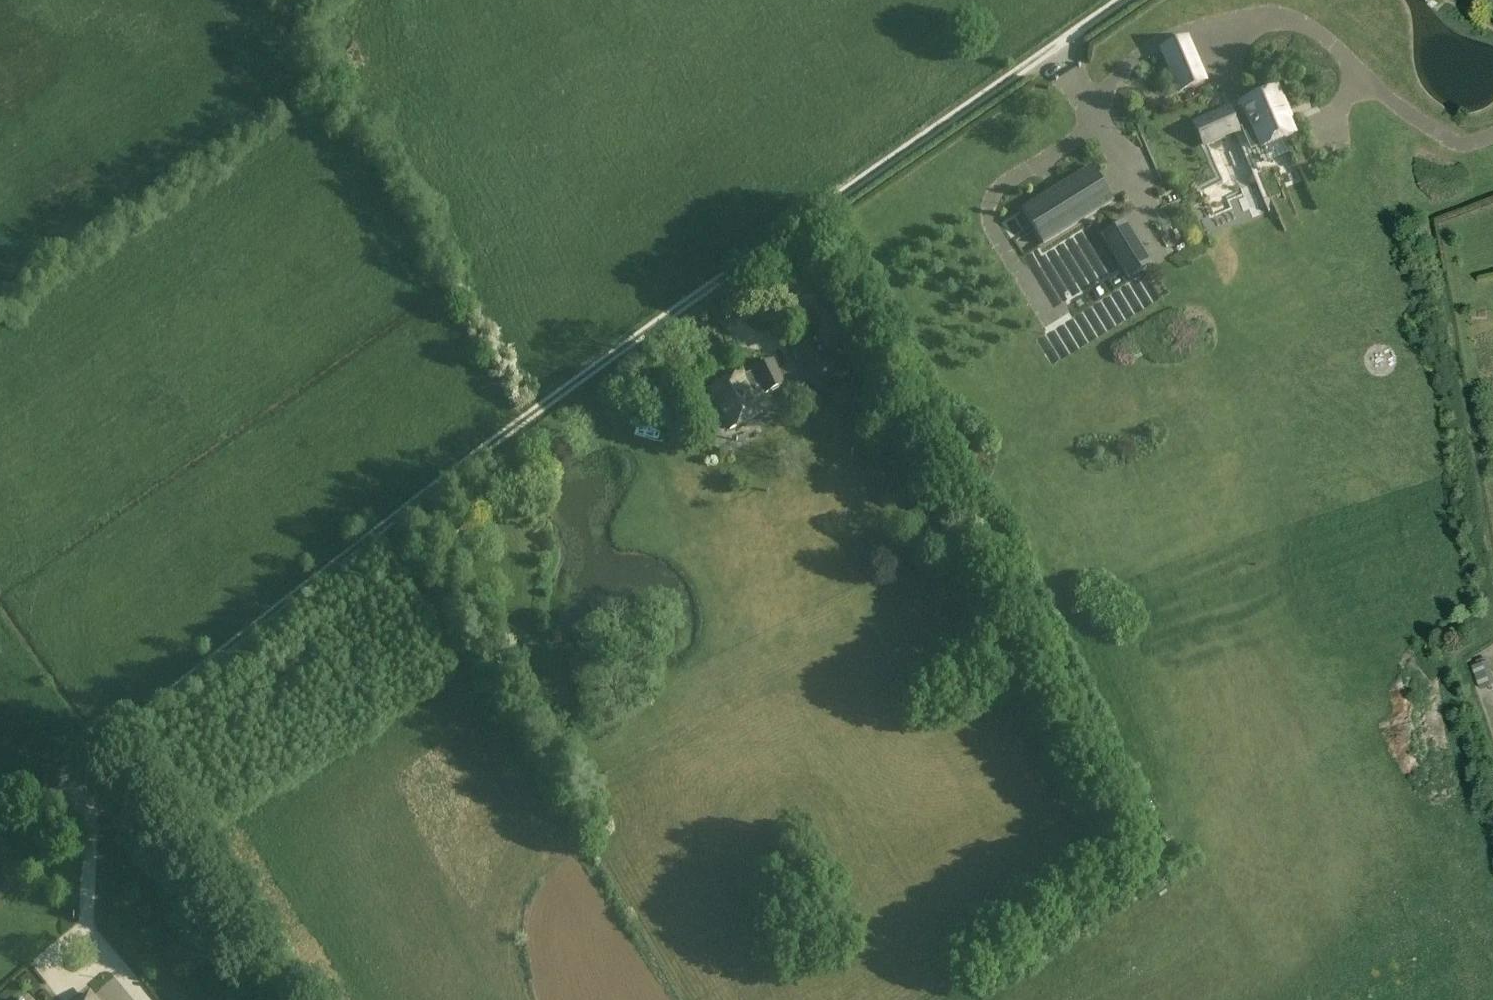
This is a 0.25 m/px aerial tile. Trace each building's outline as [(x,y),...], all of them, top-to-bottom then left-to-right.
[(1187,38),(1163,49),(1181,90),(1205,80),(1187,38)] [(1207,101),(1142,128),(1162,176),(1179,169),(1190,195),(1199,191),(1198,187),(1217,179),(1204,147),(1238,132),(1237,130),(1243,127),(1252,149),(1261,144),(1263,147),(1295,134),(1285,112),(1288,111),(1278,88),(1241,103),(1242,106),(1229,111),(1228,109),(1213,115),(1207,101)] [(1045,244),(1114,201),(1093,166),(1024,209),(1045,244)] [(1123,224),(1104,235),(1130,277),(1149,266),(1123,224)] [(1034,300),(1047,317),(1055,312),(1042,294),(1034,300)] [(798,363),(778,372),(784,385),(804,376),(804,375),(808,374),(811,380),(827,372),(830,378),(848,369),(839,351),(827,357),(815,333),(793,343),(802,361),(798,363)] [(744,375),(710,391),(719,411),(721,410),(730,430),(762,415),(755,398),(767,393),(784,385),(778,372),(774,362),(757,370),(759,374),(746,380),(744,375)] [(90,990),(78,999),(99,999),(90,990)]
